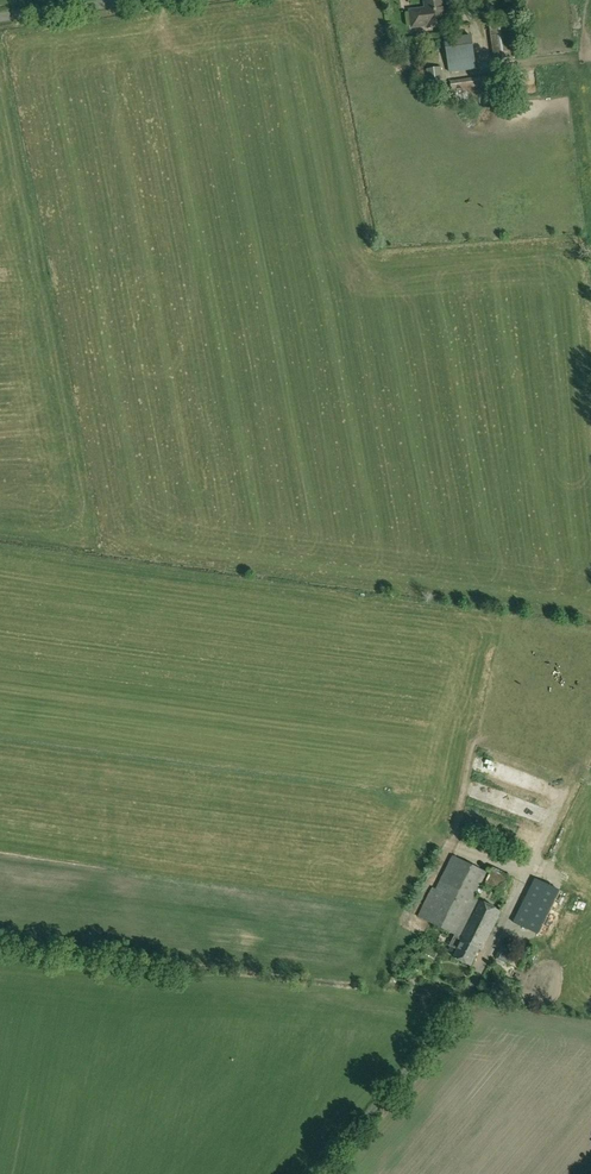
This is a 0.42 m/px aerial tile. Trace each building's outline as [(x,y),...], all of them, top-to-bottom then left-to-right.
[(427,3),(427,9),(412,11),(414,28),(430,26),(430,29),(448,27),(444,0),(427,3)] [(492,27),(496,60),(522,57),(518,24),(492,27)] [(447,39),(451,72),(477,69),(475,58),(473,36),(447,39)] [(444,87),(442,68),(428,70),(430,89),(444,87)] [(468,91),(492,88),(490,77),(452,82),(455,103),(469,101),(468,91)] [(521,775),(521,780),(526,780),(526,787),(536,787),(537,775),(521,775)] [(549,799),(546,808),(556,812),(560,803),(549,799)] [(456,936),(474,898),(487,873),(453,856),(437,890),(433,888),(419,918),(456,936)] [(543,937),(565,894),(536,879),(514,923),(543,937)] [(502,912),(474,898),(456,936),(455,938),(464,942),(456,958),(472,967),(480,950),(483,951),(502,912)] [(511,964),(516,953),(502,947),(497,957),(511,964)]
